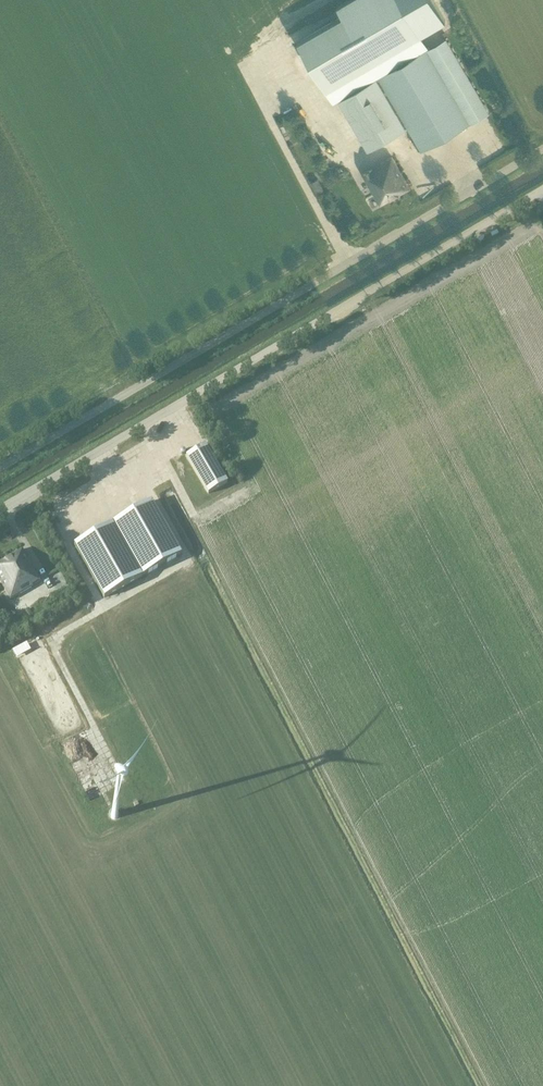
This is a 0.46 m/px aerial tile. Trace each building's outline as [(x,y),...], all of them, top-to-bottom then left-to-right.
[(328,89),(422,34),(402,0),(351,0),(339,7),(344,15),(300,41),(328,89)] [(448,36),(379,76),(422,151),(491,111),(448,36)] [(339,99),(368,150),(407,127),(377,77),(339,99)] [(410,189),(397,165),(392,157),(364,174),(381,205),(410,189)] [(320,181),(327,192),(334,188),(327,177),(320,181)] [(312,184),(318,195),(325,191),(319,180),(312,184)] [(185,457),(208,495),(227,483),(204,445),(185,457)] [(150,501),(112,523),(142,576),(180,554),(150,501)] [(73,545),(104,598),(142,576),(112,523),(73,545)] [(30,567),(21,550),(0,562),(0,586),(9,601),(31,589),(30,587),(39,582),(30,567)] [(58,576),(62,589),(71,586),(67,573),(58,576)] [(65,742),(76,759),(85,753),(74,736),(65,742)]
